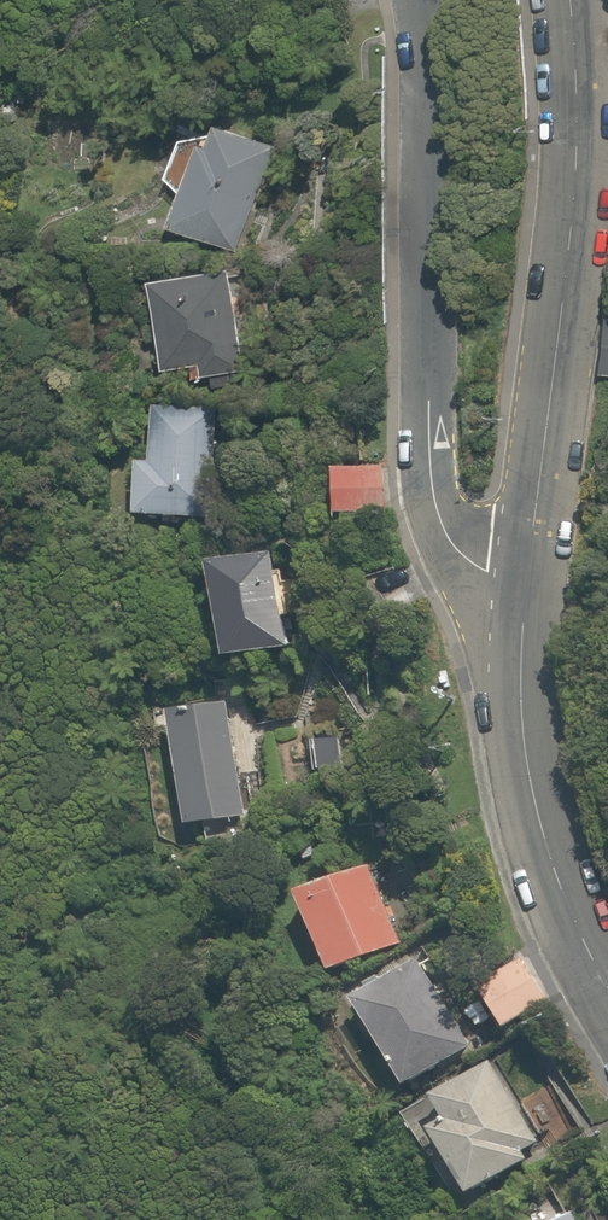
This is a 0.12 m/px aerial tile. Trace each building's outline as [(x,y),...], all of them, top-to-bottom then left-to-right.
[(277,139),(217,115),(208,136),(200,133),(166,219),(235,247),(254,198),(264,173),(277,139)] [(206,370),(243,368),(236,263),(158,267),(162,353),(205,350),(206,370)] [(212,504),(220,458),(208,456),(216,415),(154,404),(136,505),(197,516),(200,502),(212,504)] [(388,461),(334,460),(333,510),(387,511),(388,461)] [(274,546),(213,555),(225,648),(287,640),(274,546)] [(174,736),(184,824),(241,817),(237,775),(260,772),(255,732),(227,700),(157,708),(160,738),(174,736)] [(373,858),(298,886),(329,967),(403,939),(373,858)] [(475,976),(485,991),(463,1005),(477,1028),(499,1014),(505,1023),(548,996),(518,949),(475,976)] [(424,950),(354,987),(404,1081),(474,1044),(424,950)] [(451,1114),(433,1124),(467,1187),(541,1147),(575,1129),(552,1085),(518,1103),(492,1054),(435,1085),(451,1114)] [(568,1206),(542,1219),(575,1219),(568,1206)]
